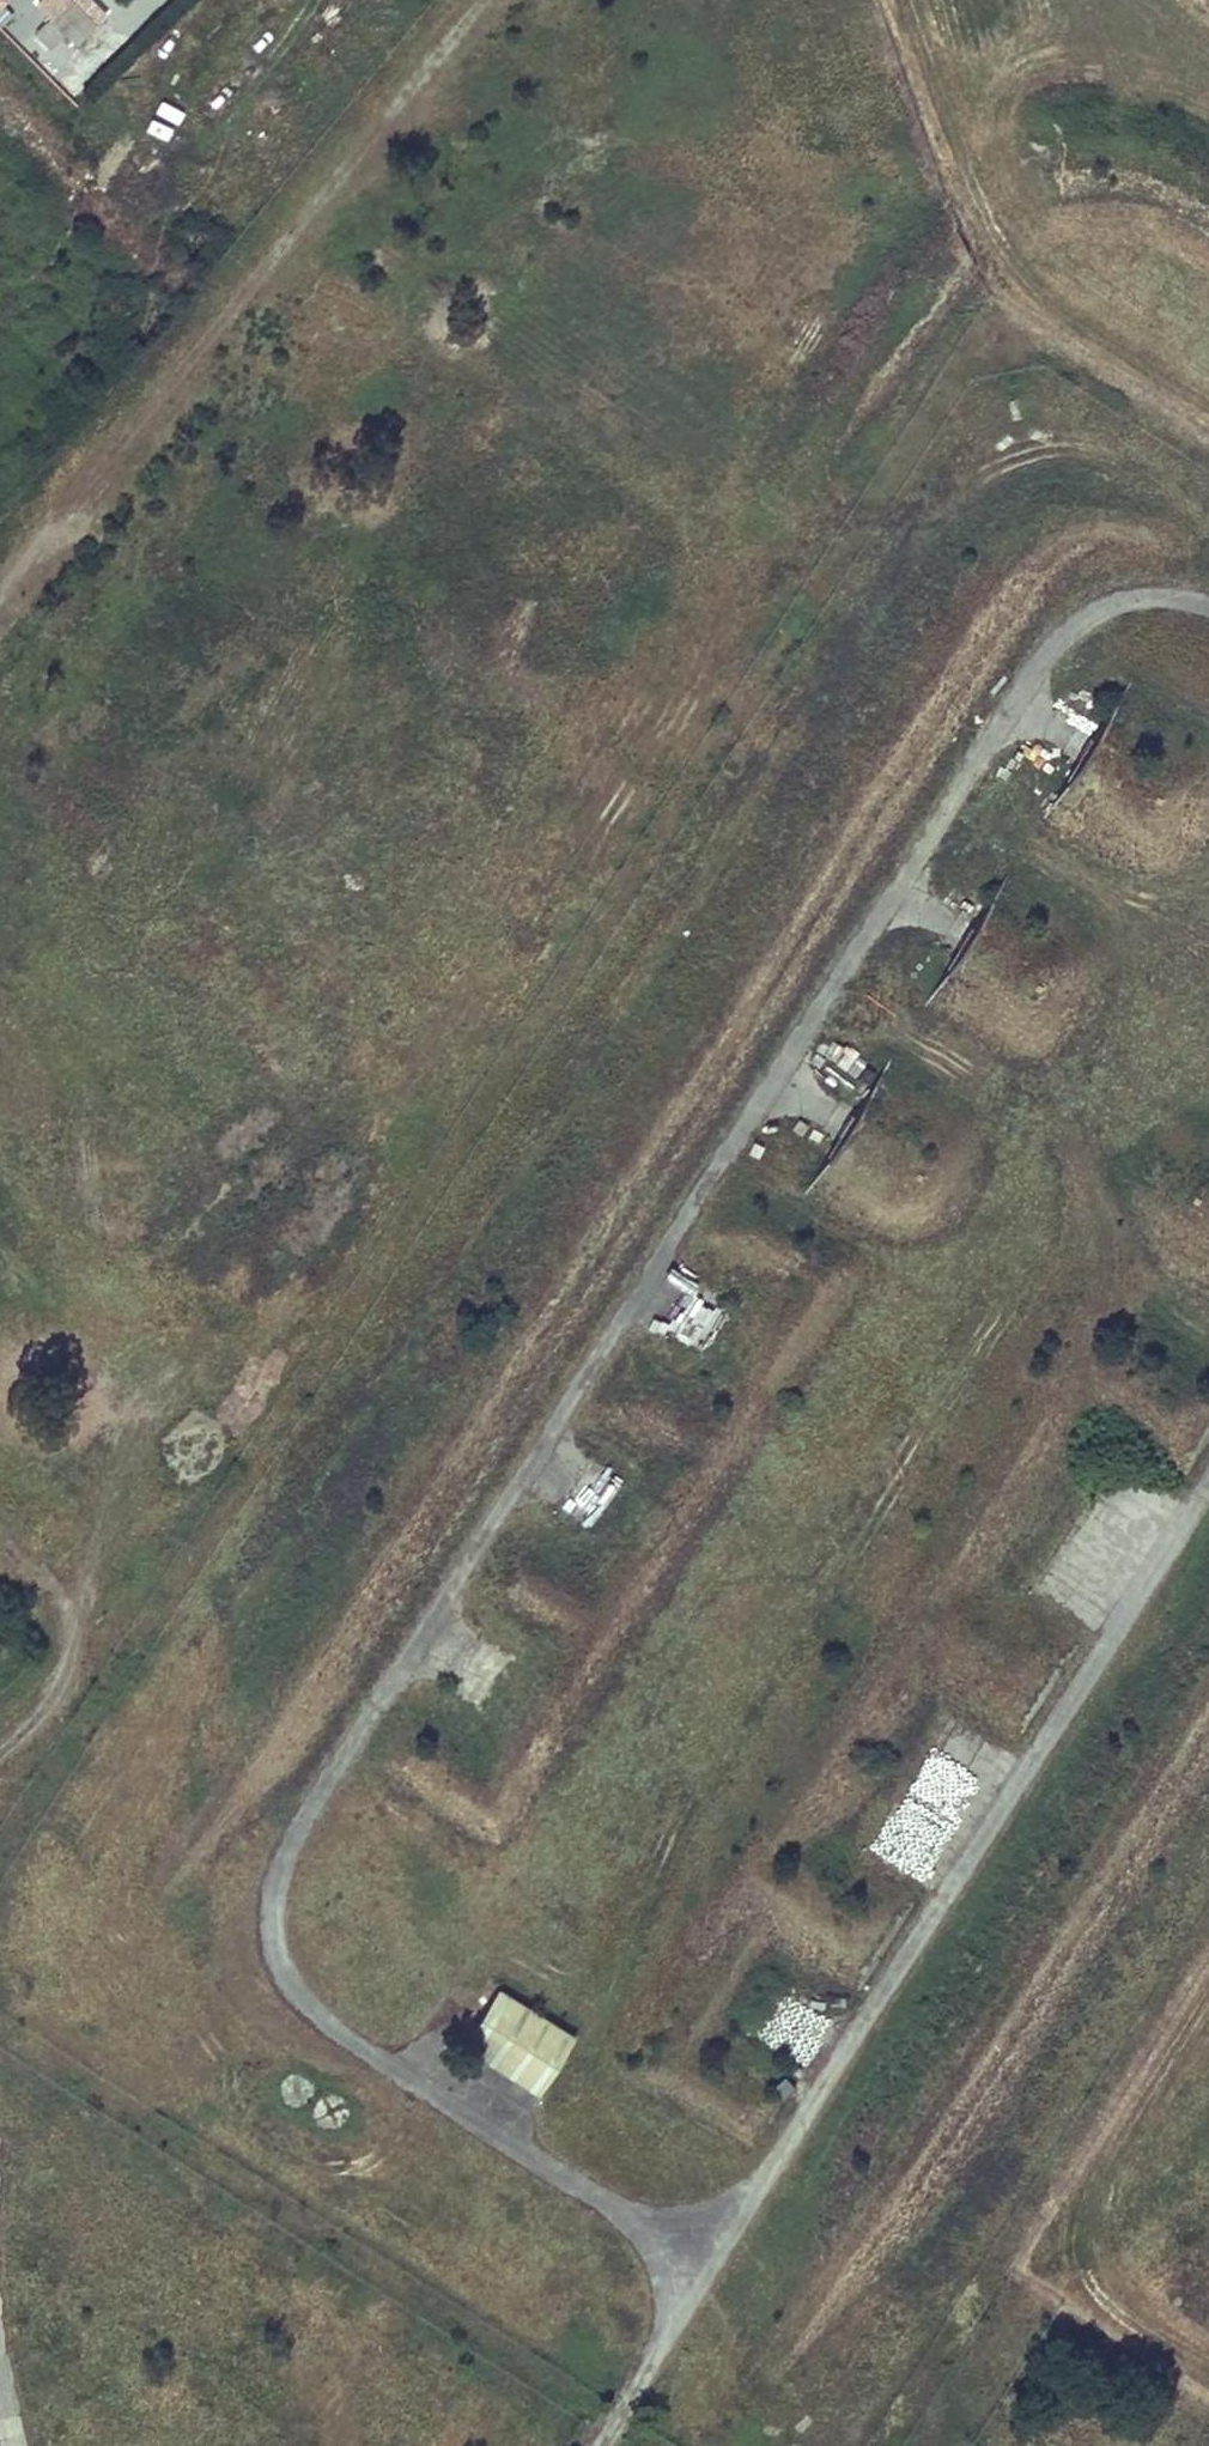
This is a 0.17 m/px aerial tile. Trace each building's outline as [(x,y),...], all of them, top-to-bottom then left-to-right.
[(103,17),(86,0),(67,0),(47,20),(33,33),(48,49),(62,35),(73,47),(103,17)] [(67,0),(41,0),(34,7),(47,20),(67,0)] [(154,89),(138,127),(162,137),(177,99),(154,89)] [(539,2095),(576,2036),(500,1989),(463,2048),(539,2095)]
